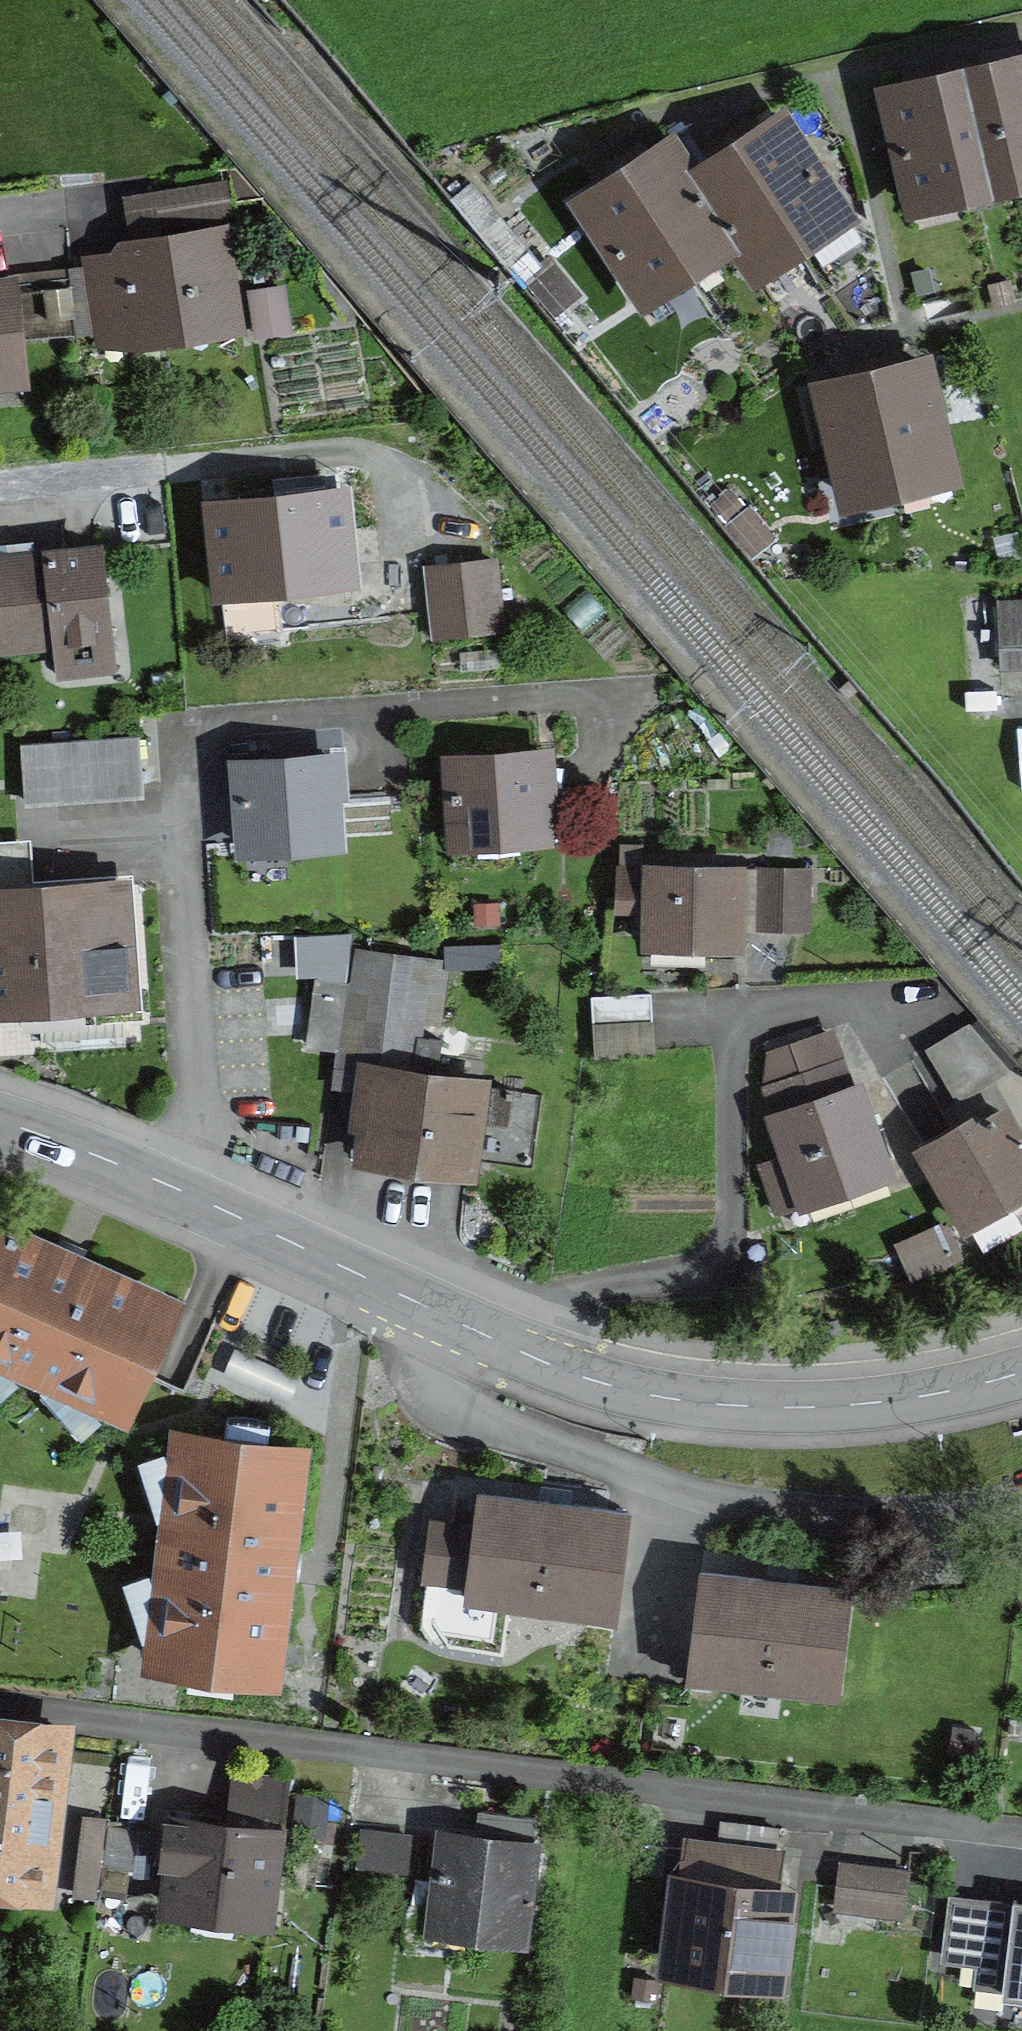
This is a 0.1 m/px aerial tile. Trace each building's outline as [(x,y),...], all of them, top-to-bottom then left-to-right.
[(1017,211),(1021,210),(1021,82),(989,90),(1017,211)] [(964,224),(1017,211),(989,90),(935,103),(964,224)] [(903,238),(964,224),(935,103),(874,117),(903,238)] [(788,131),(734,163),(803,279),(857,247),(788,131)] [(660,161),(611,190),(683,311),(732,283),(680,195),(660,161)] [(749,311),(803,279),(734,163),(680,195),(732,283),(749,311)] [(228,179),(122,195),(128,234),(234,218),(228,179)] [(637,339),(683,311),(611,190),(565,217),(637,339)] [(229,227),(82,245),(97,359),(244,340),(229,227)] [(63,274),(18,279),(24,338),(69,334),(63,274)] [(0,290),(0,393),(18,390),(5,289),(0,290)] [(927,387),(866,400),(893,527),(954,514),(927,387)] [(831,540),(893,527),(866,400),(804,413),(831,540)] [(336,497),(196,510),(205,606),(345,593),(336,497)] [(0,560),(0,664),(43,661),(44,686),(99,682),(90,554),(0,560)] [(494,567),(423,574),(430,645),(501,638),(494,567)] [(1013,616),(1018,687),(1021,687),(1021,615),(1013,616)] [(132,752),(13,757),(15,812),(135,807),(132,752)] [(546,762),(431,769),(433,848),(550,846),(546,762)] [(331,769),(216,773),(218,865),(337,861),(331,769)] [(0,884),(0,1017),(141,1007),(131,874),(0,884)] [(809,878),(633,876),(632,974),(740,975),(741,939),(808,940),(809,878)] [(342,994),(311,991),(304,1060),(335,1063),(342,994)] [(644,1005),(586,1008),(587,1032),(645,1030),(644,1005)] [(994,1080),(958,1030),(917,1059),(953,1109),(994,1080)] [(832,1048),(762,1071),(776,1113),(745,1123),(775,1215),(876,1182),(832,1048)] [(475,1089),(350,1071),(335,1171),(462,1185),(475,1089)] [(888,1158),(925,1228),(879,1253),(896,1286),(942,1262),(930,1240),(1021,1192),(1021,1185),(982,1109),(888,1158)] [(0,1216),(0,1370),(128,1427),(185,1299),(0,1216)] [(312,1443),(173,1425),(141,1673),(281,1691),(312,1443)] [(452,1542),(417,1537),(407,1599),(604,1629),(620,1524),(458,1499),(452,1542)] [(838,1609),(690,1591),(677,1695),(825,1712),(838,1609)] [(53,1906),(76,1722),(0,1713),(0,1899),(53,1906)] [(220,1828),(161,1819),(146,1920),(261,1938),(283,1796),(226,1787),(220,1828)] [(83,1817),(81,1892),(102,1892),(102,1860),(136,1860),(137,1819),(83,1817)] [(405,1841),(354,1836),(350,1870),(401,1875),(405,1841)] [(533,1850),(432,1840),(421,1948),(523,1958),(533,1850)] [(783,1867),(678,1853),(660,1987),(765,2001),(783,1867)] [(901,1881),(834,1872),(827,1919),(894,1928),(901,1881)] [(1012,1922),(1001,2001),(1021,2004),(1021,1924),(1012,1922)]
